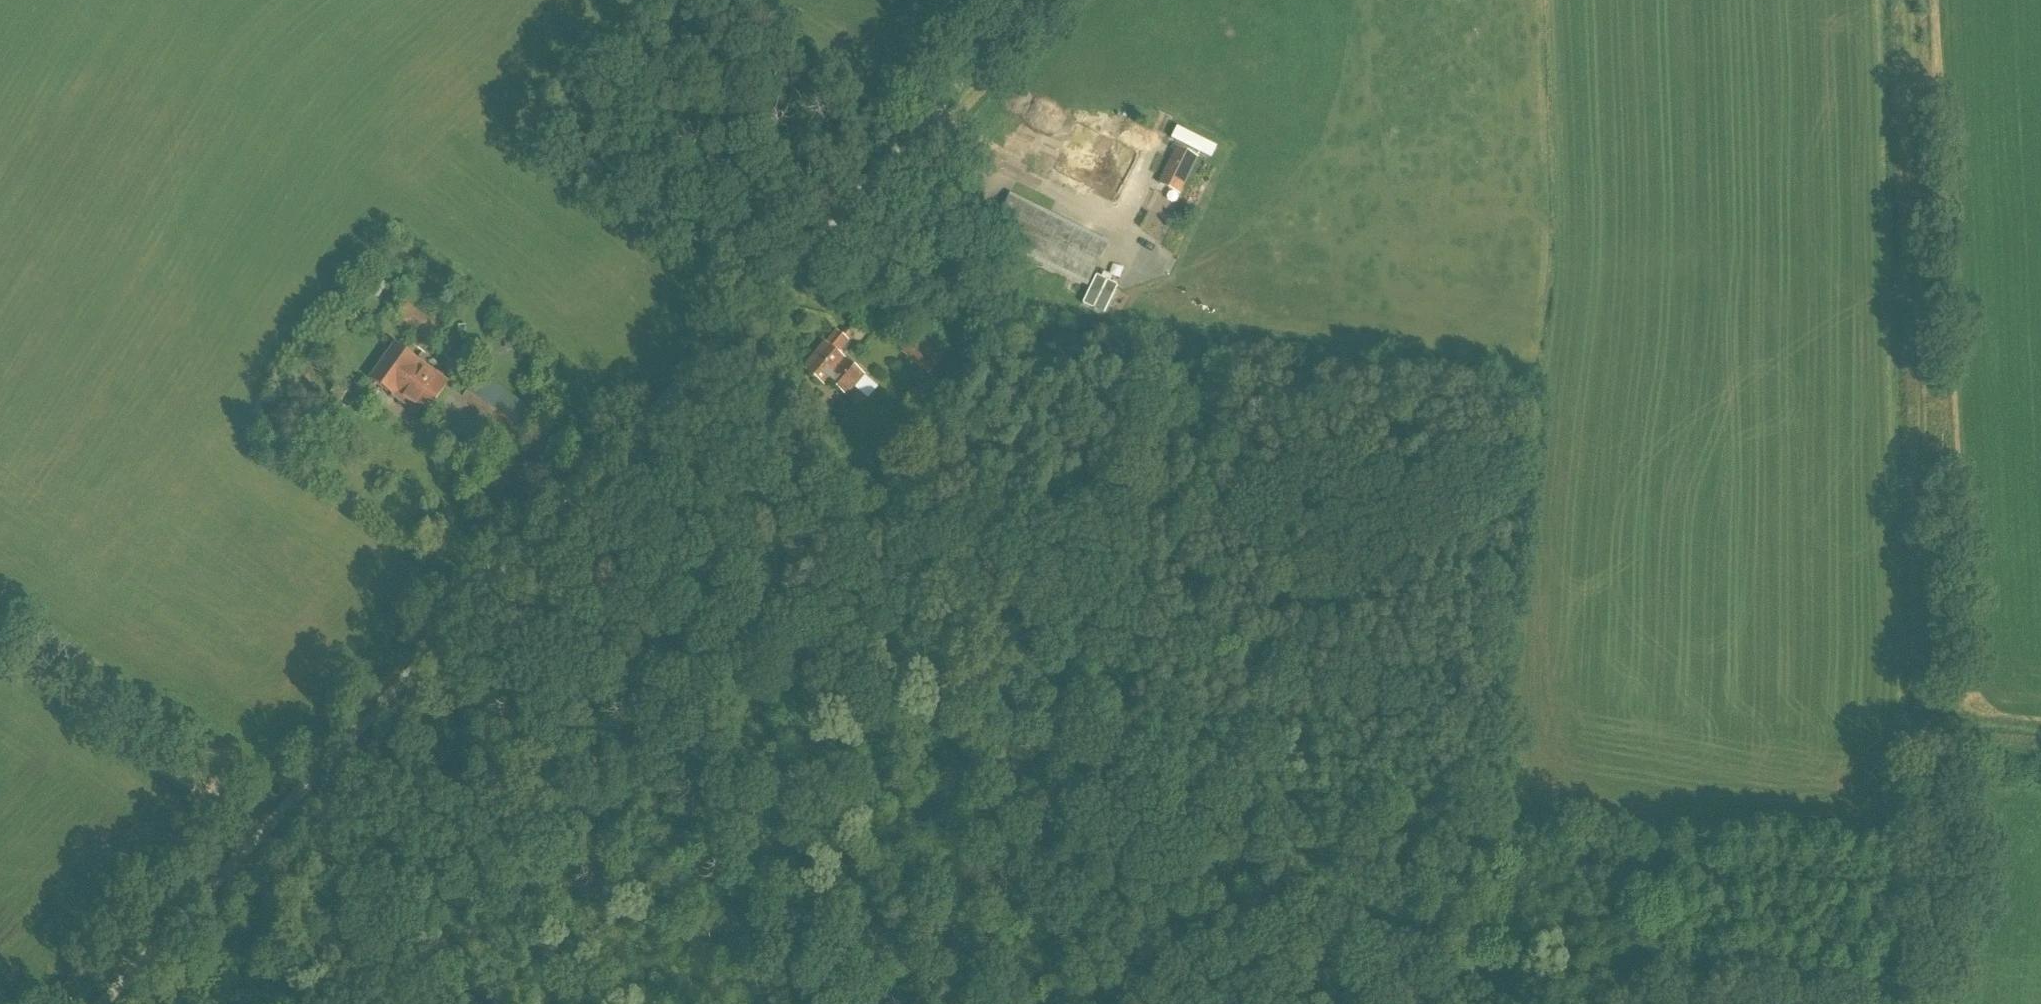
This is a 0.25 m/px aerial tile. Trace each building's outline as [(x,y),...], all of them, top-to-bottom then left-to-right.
[(1068,171),(1092,183),(1111,147),(1086,135),(1068,171)] [(1180,195),(1182,192),(1199,157),(1176,146),(1157,183),(1180,195)] [(1135,160),(1111,147),(1092,183),(1117,196),(1135,160)] [(1087,285),(1108,242),(1009,195),(989,238),(1087,285)] [(432,320),(406,302),(396,316),(419,333),(411,345),(425,354),(433,342),(434,343),(444,329),(441,327),(445,321),(436,314),(432,320)] [(918,340),(905,329),(898,339),(907,346),(902,353),(928,375),(946,353),(923,334),(918,340)] [(846,397),(864,375),(854,366),(838,353),(848,341),(836,331),(805,369),(823,384),(826,380),(846,397)] [(516,333),(505,336),(508,347),(519,343),(516,333)] [(440,338),(428,354),(435,360),(447,343),(440,338)] [(418,360),(395,344),(369,379),(392,395),(391,396),(423,419),(450,381),(419,359),(418,360)] [(305,376),(314,365),(303,357),(295,368),(305,376)] [(874,415),(889,399),(876,388),(861,404),(874,415)]
